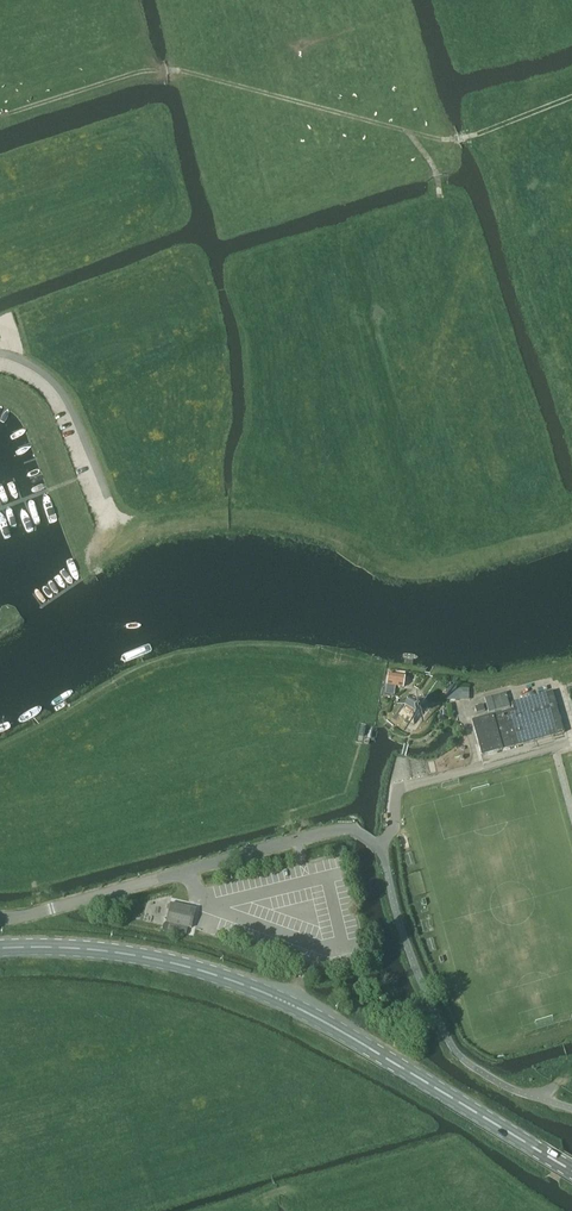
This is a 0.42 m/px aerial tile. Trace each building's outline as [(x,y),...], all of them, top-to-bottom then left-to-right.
[(406,672),(396,671),(395,675),(388,674),(385,694),(394,696),(395,687),(404,688),(406,672)] [(456,686),(447,686),(447,688),(447,700),(454,700),(459,700),(459,689),(456,689),(456,686)] [(511,703),(513,710),(471,721),(481,756),(564,734),(557,707),(553,692),(511,703)] [(485,698),(489,713),(510,707),(506,692),(485,698)] [(414,724),(423,710),(410,700),(400,714),(414,724)] [(474,707),(476,714),(485,711),(483,705),(474,707)] [(192,928),(196,909),(170,903),(166,922),(170,923),(188,927),(192,928)] [(186,935),(188,927),(170,923),(168,931),(186,935)]
